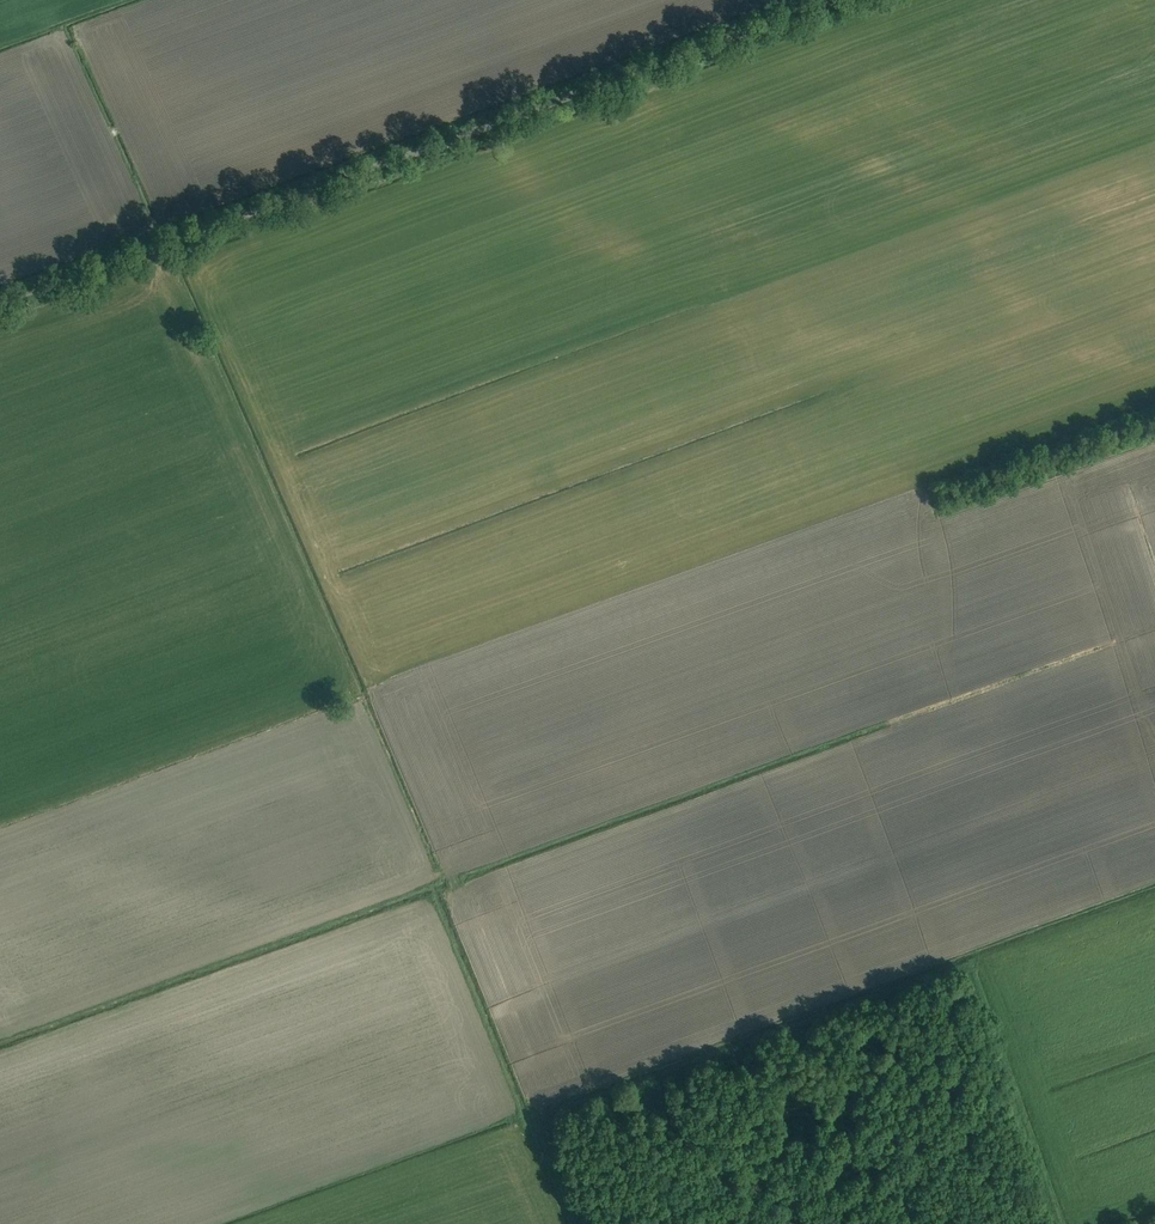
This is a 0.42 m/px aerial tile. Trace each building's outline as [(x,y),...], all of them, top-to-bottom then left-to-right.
[(369,189),(373,195),(380,191),(377,185),(369,189)]
